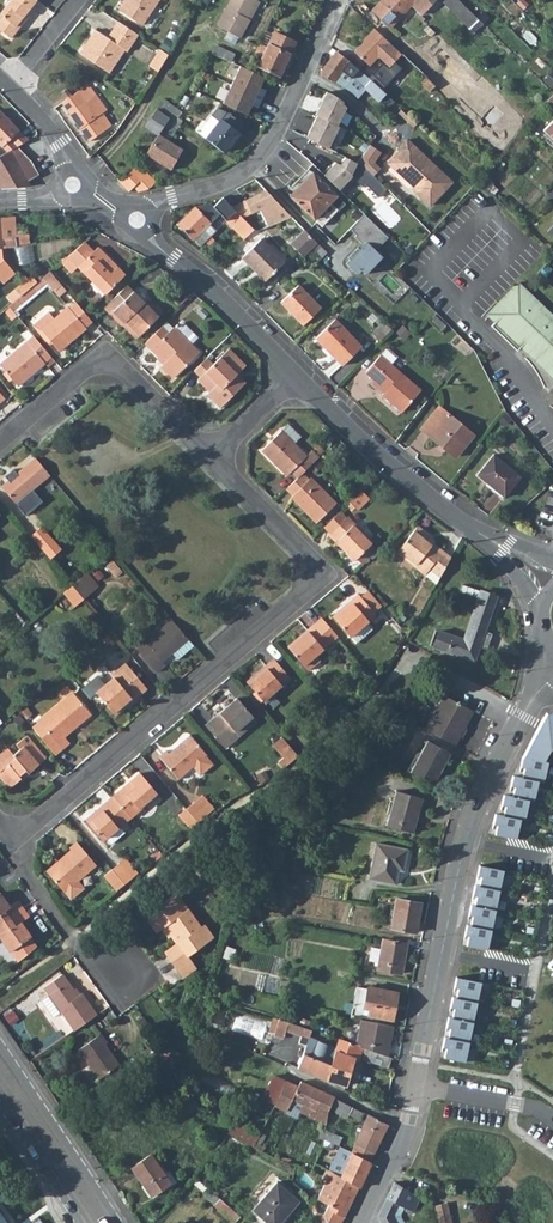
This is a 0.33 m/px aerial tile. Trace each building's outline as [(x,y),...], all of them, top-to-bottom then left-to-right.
[(34,0),(12,0),(0,14),(0,33),(9,40),(18,30),(15,28),(22,20),(25,22),(39,4),(34,0)] [(120,11),(142,27),(160,0),(128,0),(120,11)] [(253,1),(251,0),(228,0),(214,27),(236,39),(247,20),(243,19),(253,1)] [(390,28),(410,5),(404,0),(382,0),(371,12),(390,29),(390,28)] [(443,3),(469,28),(477,19),(457,0),(446,0),(443,3)] [(139,37),(119,24),(113,33),(115,35),(110,42),(96,32),(79,56),(108,76),(124,53),(127,55),(139,37)] [(401,55),(373,29),(367,37),(368,38),(355,54),(369,67),(376,60),(388,70),(401,55)] [(257,45),(252,54),(261,58),(256,68),(278,79),(293,45),(272,35),(265,49),(257,45)] [(410,45),(401,55),(422,74),(432,64),(410,45)] [(452,72),(460,80),(473,67),(452,47),(443,56),(455,68),(452,72)] [(160,52),(151,70),(159,74),(168,57),(160,52)] [(361,73),(335,54),(319,76),(321,78),(334,83),(338,85),(344,88),(352,78),(364,87),(370,81),(361,73)] [(263,79),(239,68),(230,86),(260,101),(264,92),(258,89),(263,79)] [(435,86),(425,77),(420,82),(430,91),(435,86)] [(370,81),(364,87),(378,100),(384,93),(370,81)] [(230,86),(221,105),(244,117),(249,107),(256,110),(260,101),(230,86)] [(67,99),(62,103),(89,142),(109,127),(82,89),(73,95),(71,96),(67,99)] [(62,93),(67,99),(71,96),(66,90),(62,93)] [(315,117),(337,128),(346,108),(326,93),(313,117),(315,117)] [(140,125),(153,135),(159,126),(165,119),(152,109),(140,125)] [(400,110),(398,112),(414,127),(417,123),(401,109),(400,110)] [(214,110),(195,134),(220,154),(240,128),(224,115),(214,110)] [(6,152),(17,146),(27,140),(0,111),(0,146),(6,152)] [(315,117),(305,138),(328,150),(340,129),(337,128),(315,117)] [(544,131),(552,140),(552,121),(544,131)] [(153,135),(142,150),(167,169),(181,151),(164,138),(167,132),(159,126),(153,135)] [(451,182),(407,139),(398,148),(404,155),(400,159),(397,156),(393,156),(388,162),(413,187),(412,189),(429,205),(451,182)] [(32,144),(25,150),(32,156),(38,151),(32,144)] [(371,144),(359,160),(374,174),(381,168),(374,162),(381,152),(371,144)] [(30,186),(28,181),(39,176),(31,161),(17,146),(6,152),(0,155),(0,188),(30,186)] [(335,163),(323,175),(339,191),(353,177),(358,163),(344,157),(340,166),(335,163)] [(130,165),(118,181),(129,191),(134,187),(139,191),(147,189),(153,182),(142,173),(141,174),(130,165)] [(285,193),(316,224),(333,207),(325,200),(331,194),(307,170),(285,193)] [(264,191),(231,207),(242,218),(258,211),(268,228),(290,219),(264,191)] [(242,218),(231,207),(222,198),(212,208),(243,241),(253,231),(242,218)] [(193,207),(177,224),(193,240),(215,219),(208,212),(203,217),(193,207)] [(362,247),(344,262),(356,277),(361,273),(364,276),(382,258),(375,251),(388,238),(363,214),(348,229),(362,247)] [(3,249),(16,247),(14,238),(1,240),(1,229),(14,229),(13,218),(0,219),(0,244),(3,244),(3,249)] [(305,231),(291,245),(303,256),(317,242),(305,231)] [(263,239),(244,259),(267,282),(289,259),(269,239),(266,242),(263,239)] [(319,244),(315,248),(322,255),(326,251),(319,244)] [(95,246),(76,265),(104,292),(123,273),(95,246)] [(3,283),(14,273),(2,259),(0,250),(0,279),(3,283)] [(48,271),(41,277),(52,290),(59,284),(48,271)] [(103,307),(109,313),(132,291),(125,285),(103,307)] [(299,285),(283,302),(305,324),(322,308),(299,285)] [(496,321),(491,327),(516,352),(519,350),(523,354),(522,356),(549,382),(552,379),(552,323),(538,309),(540,307),(518,286),(499,306),(508,314),(503,319),(501,316),(496,321)] [(132,291),(109,313),(120,324),(124,320),(129,325),(128,326),(137,336),(160,313),(145,299),(142,302),(132,291)] [(89,320),(74,302),(67,308),(66,307),(39,330),(57,350),(84,327),(82,326),(89,320)] [(499,306),(490,315),(496,321),(501,316),(503,319),(508,314),(499,306)] [(336,319),(318,338),(345,365),(363,346),(336,319)] [(157,330),(142,345),(156,359),(159,357),(164,363),(161,366),(173,378),(198,354),(173,328),(164,337),(157,330)] [(32,335),(0,363),(0,367),(16,385),(42,363),(42,362),(49,355),(32,335)] [(206,358),(193,371),(199,377),(197,380),(205,389),(207,388),(210,391),(205,395),(218,408),(245,382),(235,373),(237,371),(239,372),(245,366),(228,349),(212,365),(206,358)] [(422,392),(384,356),(368,373),(387,392),(384,396),(402,412),(422,392)] [(439,409),(421,431),(454,458),(473,437),(439,409)] [(310,465),(318,458),(311,451),(305,457),(280,431),(260,451),(286,477),(291,471),(297,478),(300,475),(310,465)] [(492,457),(476,477),(503,498),(519,478),(492,457)] [(49,475),(34,458),(0,486),(15,504),(49,475)] [(297,478),(285,490),(291,496),(289,498),(314,523),(334,504),(309,479),(306,481),(300,475),(297,478)] [(359,493),(347,504),(354,512),(366,500),(359,493)] [(338,514),(323,529),(329,535),(344,521),(338,514)] [(344,521),(329,535),(327,536),(352,563),(354,561),(368,547),(370,545),(345,519),(344,521)] [(40,527),(28,536),(47,559),(59,550),(40,527)] [(429,569),(440,578),(450,559),(432,544),(430,546),(425,541),(429,536),(417,527),(398,550),(416,564),(413,567),(424,575),(429,569)] [(368,547),(354,561),(360,567),(374,554),(368,547)] [(70,587),(81,601),(90,594),(78,580),(70,587)] [(70,587),(62,594),(74,607),(81,601),(70,587)] [(439,631),(434,647),(438,648),(474,661),(479,646),(483,647),(488,634),(484,633),(497,597),(481,591),(468,626),(463,639),(439,631)] [(367,593),(360,600),(372,615),(380,608),(367,593)] [(372,615),(360,600),(356,596),(348,602),(350,605),(343,611),(341,609),(330,618),(348,638),(374,616),(372,615)] [(324,626),(319,620),(300,637),(301,638),(286,652),(305,674),(313,666),(309,661),(334,638),(324,626)] [(185,641),(169,621),(143,643),(140,640),(132,647),(155,673),(162,667),(159,663),(185,641)] [(107,676),(89,691),(106,710),(123,696),(126,699),(140,686),(119,661),(111,667),(113,670),(107,676)] [(263,671),(246,687),(262,706),(274,697),(272,695),(287,681),(271,662),(262,669),(263,671)] [(443,696),(425,730),(454,746),(472,712),(443,696)] [(71,697),(37,726),(59,753),(67,746),(62,740),(71,732),(70,731),(87,716),(71,697)] [(230,745),(226,741),(250,720),(234,702),(203,729),(222,752),(230,745)] [(517,839),(521,819),(525,820),(529,799),(535,800),(538,780),(544,782),(548,761),(543,760),(550,748),(552,748),(552,718),(545,717),(523,757),(521,763),(526,764),(523,777),(513,776),(512,782),(516,783),(513,796),(504,794),(503,801),(507,802),(504,815),(496,814),(494,820),(498,821),(496,834),(517,839)] [(250,720),(226,741),(230,745),(253,725),(250,720)] [(164,754),(157,760),(176,783),(204,759),(188,740),(177,749),(177,748),(166,757),(164,754)] [(427,741),(410,772),(433,784),(449,753),(427,741)] [(0,757),(0,786),(6,792),(17,782),(16,781),(23,775),(25,778),(43,763),(27,745),(10,759),(5,753),(0,757)] [(136,778),(109,801),(127,822),(153,799),(136,778)] [(396,791),(386,826),(413,833),(416,820),(414,819),(420,798),(396,791)] [(100,845),(103,842),(116,831),(127,822),(109,801),(82,824),(100,845)] [(194,827),(183,813),(174,820),(186,834),(194,827)] [(116,831),(103,842),(108,848),(121,837),(116,831)] [(376,843),(369,878),(395,884),(398,869),(402,870),(407,850),(376,843)] [(67,903),(78,894),(78,889),(74,884),(92,869),(73,846),(66,852),(67,854),(43,875),(67,903)] [(122,861),(115,867),(128,882),(135,876),(122,861)] [(488,950),(504,870),(480,865),(478,871),(482,872),(480,886),(475,885),(474,891),(478,892),(475,906),(471,905),(470,911),(474,912),(471,926),(467,925),(466,931),(470,932),(467,946),(488,950)] [(115,867),(108,873),(121,888),(128,882),(115,867)] [(108,873),(100,879),(113,894),(121,888),(108,873)] [(21,911),(16,904),(7,910),(0,900),(0,927),(21,911)] [(396,900),(391,928),(415,933),(420,904),(396,900)] [(172,908),(167,901),(157,908),(159,912),(146,921),(155,934),(162,929),(174,946),(162,954),(175,972),(188,962),(186,958),(211,939),(201,926),(197,929),(179,903),(172,908)] [(243,907),(242,915),(258,918),(260,910),(243,907)] [(0,927),(0,943),(14,963),(35,948),(19,925),(27,919),(21,911),(0,927)] [(383,940),(378,969),(401,974),(407,944),(383,940)] [(188,962),(175,972),(180,980),(194,969),(188,962)] [(41,990),(47,998),(58,1013),(71,1032),(94,1015),(79,993),(75,996),(60,975),(41,990)] [(445,1058),(466,1062),(481,982),(457,977),(455,984),(459,985),(457,998),(453,997),(451,1004),(455,1004),(453,1018),(449,1017),(447,1023),(451,1024),(449,1038),(445,1037),(443,1044),(448,1044),(445,1058)] [(357,986),(352,1009),(369,1012),(369,1015),(392,1019),(398,992),(368,986),(368,989),(357,986)] [(58,1013),(47,998),(40,1004),(50,1019),(58,1013)] [(11,1023),(20,1016),(13,1005),(4,1012),(11,1023)] [(267,1024),(236,1016),(231,1031),(263,1040),(267,1024)] [(280,1020),(274,1037),(283,1040),(287,1030),(309,1037),(312,1031),(280,1020)] [(362,1020),(356,1045),(363,1048),(388,1056),(395,1026),(392,1026),(362,1020)] [(99,1034),(76,1050),(97,1078),(117,1064),(103,1044),(105,1043),(99,1034)] [(309,1038),(297,1068),(306,1071),(326,1080),(327,1075),(336,1048),(309,1038)] [(327,1075),(326,1080),(346,1086),(350,1073),(354,1060),(358,1061),(362,1052),(368,1054),(367,1059),(389,1066),(392,1057),(388,1056),(363,1048),(356,1045),(339,1038),(336,1048),(327,1075)] [(229,1095),(235,1087),(210,1072),(205,1080),(229,1095)] [(275,1075),(263,1098),(275,1104),(287,1081),(275,1075)] [(290,1095),(280,1107),(287,1110),(285,1113),(296,1118),(297,1118),(301,1112),(326,1125),(326,1123),(327,1113),(328,1112),(335,1098),(301,1080),(298,1086),(293,1097),(290,1095)] [(287,1081),(275,1104),(280,1107),(290,1095),(293,1097),(298,1086),(287,1081)] [(335,1098),(328,1112),(331,1114),(333,1110),(347,1118),(349,1115),(359,1120),(364,1112),(335,1098)] [(369,1115),(356,1143),(358,1144),(354,1153),(371,1161),(375,1153),(380,1144),(380,1143),(389,1125),(369,1115)] [(236,1121),(229,1133),(254,1145),(261,1133),(236,1121)] [(151,1154),(133,1167),(152,1196),(171,1182),(151,1154)] [(337,1161),(333,1170),(340,1174),(352,1182),(360,1187),(364,1177),(341,1163),(337,1161)] [(333,1170),(319,1198),(329,1203),(326,1210),(325,1212),(326,1215),(328,1222),(330,1222),(342,1222),(360,1187),(352,1182),(340,1174),(333,1170)] [(254,1210),(258,1213),(269,1222),(281,1222),(289,1214),(301,1200),(278,1181),(254,1210)] [(383,1222),(399,1222),(393,1213),(399,1204),(413,1211),(421,1197),(419,1196),(395,1181),(389,1193),(378,1216),(383,1222)] [(434,1206),(439,1222),(452,1222),(447,1203),(434,1206)] [(241,1216),(229,1205),(223,1211),(236,1222),(241,1216)]
